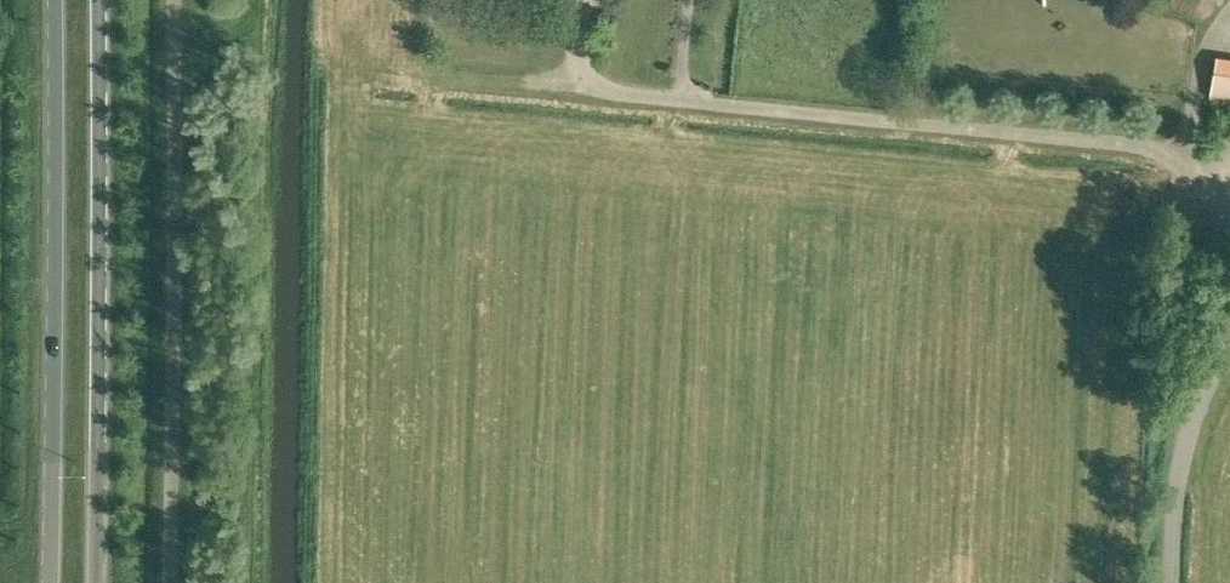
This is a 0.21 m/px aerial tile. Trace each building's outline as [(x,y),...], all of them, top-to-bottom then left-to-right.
[(1209,95),(1229,98),(1229,55),(1216,53),(1209,95)]
